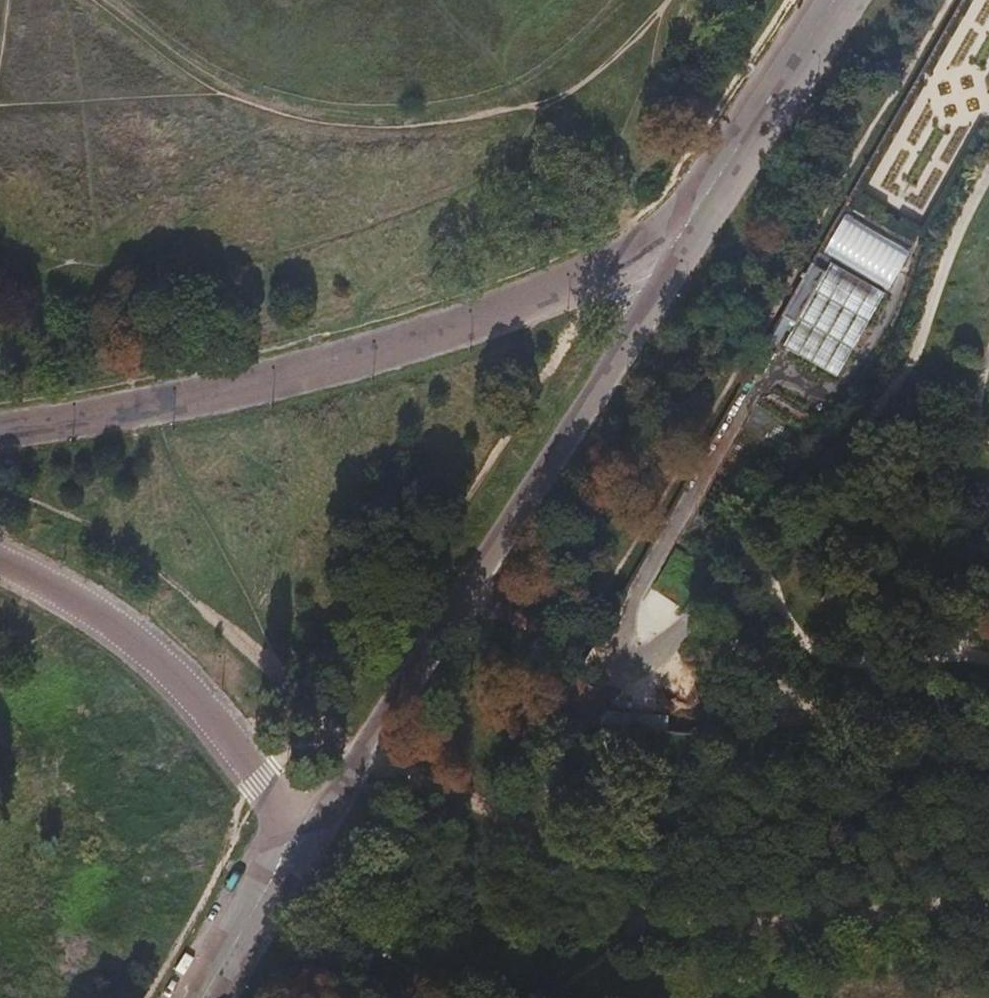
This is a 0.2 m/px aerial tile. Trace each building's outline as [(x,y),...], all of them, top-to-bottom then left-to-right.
[(847,219),(828,252),(891,288),(910,254),(847,219)] [(783,313),(852,354),(861,339),(804,304),(809,295),(866,330),(871,323),(875,325),(881,316),(877,313),(880,305),(812,263),(783,313)] [(631,613),(669,655),(697,629),(659,587),(631,613)] [(673,733),(706,732),(707,720),(606,712),(607,707),(594,696),(596,688),(574,681),(551,721),(630,727),(673,733)]
